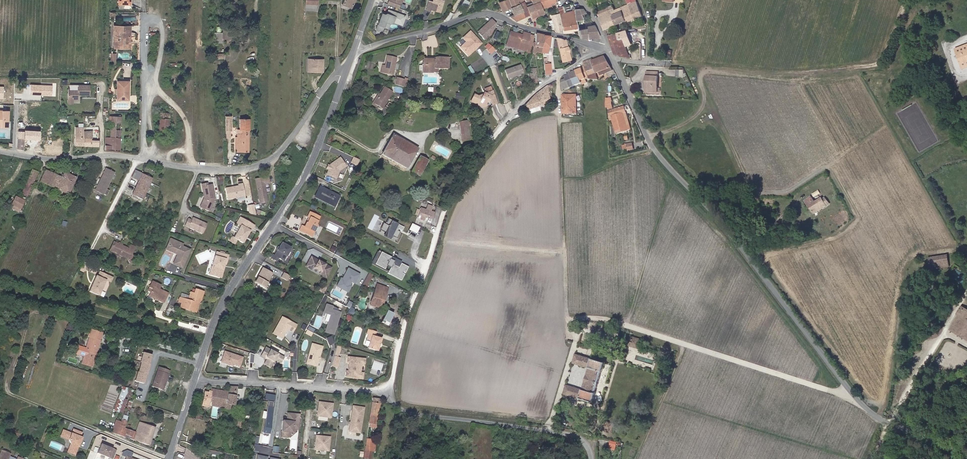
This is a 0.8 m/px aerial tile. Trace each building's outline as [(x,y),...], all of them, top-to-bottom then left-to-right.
[(393,0),(389,0),(387,4),(398,8),(400,3),(393,0)] [(432,2),(428,1),(425,10),(429,12),(430,10),(440,13),(444,0),(433,0),(432,2)] [(525,0),(505,0),(498,3),(502,11),(506,10),(510,8),(517,5),(519,4),(524,2),(525,1),(525,0)] [(552,5),(556,4),(555,0),(539,0),(539,1),(535,3),(536,6),(533,8),(537,16),(543,13),(542,10),(542,8),(541,8),(551,6),(552,5)] [(626,22),(642,16),(636,0),(626,0),(628,5),(621,8),(626,22)] [(526,8),(524,2),(519,4),(522,11),(524,17),(522,18),(523,20),(525,24),(527,23),(531,21),(531,20),(526,8)] [(577,28),(576,21),(574,9),(573,6),(581,5),(578,2),(557,7),(558,11),(559,13),(560,19),(563,30),(577,28)] [(513,15),(522,11),(519,4),(517,5),(510,8),(513,15)] [(537,16),(533,8),(532,6),(526,8),(531,20),(536,18),(538,18),(537,16)] [(614,11),(613,7),(597,13),(599,17),(600,17),(614,11)] [(574,9),(576,21),(582,19),(581,14),(585,12),(583,8),(574,9)] [(600,17),(599,17),(604,30),(626,22),(621,8),(616,10),(615,11),(614,11),(600,17)] [(382,13),(376,29),(378,30),(382,28),(383,26),(387,27),(389,23),(393,21),(397,23),(399,18),(401,18),(402,15),(388,9),(387,13),(386,13),(384,14),(382,13)] [(524,17),(522,11),(513,15),(509,17),(514,21),(515,21),(522,18),(524,17)] [(560,19),(559,13),(551,15),(555,31),(563,30),(560,19)] [(494,29),(496,24),(492,20),(477,33),(478,34),(483,39),(484,40),(489,35),(493,28),(494,29)] [(585,27),(577,29),(579,37),(599,38),(593,24),(585,26),(585,27)] [(124,37),(130,37),(130,27),(114,27),(114,47),(124,48),(124,37)] [(480,44),(469,32),(462,39),(465,43),(459,48),(467,56),(480,44)] [(526,51),(530,35),(523,33),(523,36),(510,32),(506,46),(526,51)] [(628,56),(629,55),(630,55),(628,51),(627,51),(625,46),(626,45),(627,47),(631,45),(626,32),(624,32),(617,34),(613,35),(609,36),(614,54),(628,57),(628,56)] [(541,52),(542,48),(543,37),(543,36),(542,36),(536,34),(535,51),(541,52)] [(526,51),(526,53),(530,55),(534,36),(530,35),(526,51)] [(543,37),(542,48),(542,52),(548,53),(548,52),(548,48),(552,48),(553,38),(543,37)] [(562,62),(571,60),(566,40),(562,38),(556,38),(562,62)] [(963,69),(966,68),(966,45),(956,50),(963,69)] [(385,66),(383,73),(393,75),(396,58),(387,56),(385,66)] [(433,59),(426,59),(422,59),(422,72),(433,72),(433,69),(448,69),(448,58),(433,57),(433,59)] [(589,79),(598,81),(598,76),(596,73),(600,72),(601,75),(613,71),(604,57),(592,61),(593,65),(585,68),(586,70),(588,75),(588,76),(589,78),(589,79)] [(322,59),(311,59),(311,71),(322,71),(322,59)] [(505,70),(508,79),(522,74),(519,65),(505,70)] [(586,70),(585,68),(582,69),(576,71),(577,72),(578,76),(579,75),(581,81),(589,78),(588,76),(588,75),(586,70)] [(582,83),(581,81),(579,75),(578,76),(577,72),(576,71),(564,76),(565,78),(569,88),(582,83)] [(648,82),(648,92),(657,93),(658,72),(646,72),(646,82),(648,82)] [(529,74),(529,83),(537,83),(536,73),(529,74)] [(395,84),(406,87),(407,81),(396,78),(395,84)] [(117,89),(117,93),(117,100),(128,100),(129,82),(117,81),(117,89)] [(78,89),(68,89),(68,100),(73,100),(78,100),(78,95),(78,94),(81,94),(81,95),(90,95),(90,85),(78,85),(78,89)] [(526,104),(525,106),(527,110),(550,103),(547,86),(544,88),(535,95),(526,104)] [(374,104),(377,106),(382,109),(392,92),(384,87),(380,95),(374,104)] [(478,99),(480,110),(486,109),(487,106),(489,105),(490,108),(496,106),(495,103),(496,103),(494,98),(493,98),(492,94),(493,94),(492,89),(485,91),(486,96),(478,99)] [(393,101),(401,103),(403,95),(395,93),(393,101)] [(562,95),(563,113),(576,113),(576,95),(562,95)] [(471,101),(476,103),(478,111),(480,110),(478,99),(477,99),(473,97),(471,101)] [(624,106),(610,110),(610,117),(611,121),(615,120),(619,132),(631,129),(624,106)] [(160,113),(159,130),(168,130),(169,114),(160,113)] [(105,130),(120,130),(121,117),(109,116),(109,123),(105,123),(105,130)] [(237,148),(237,152),(248,151),(248,119),(240,119),(240,129),(237,129),(237,137),(235,137),(235,148),(237,148)] [(462,141),(463,141),(470,140),(467,121),(459,123),(462,141)] [(75,127),(75,145),(98,146),(98,141),(91,141),(91,138),(92,138),(92,131),(83,130),(83,128),(75,127)] [(119,139),(120,130),(105,130),(104,150),(117,151),(119,151),(119,139)] [(382,154),(406,168),(417,148),(393,134),(382,154)] [(327,169),(325,174),(335,178),(338,171),(345,166),(339,157),(329,163),(329,164),(327,169)] [(350,162),(357,165),(359,160),(353,157),(350,162)] [(427,161),(420,157),(412,172),(419,176),(427,161)] [(106,167),(96,189),(104,192),(114,171),(106,167)] [(32,170),(26,184),(31,186),(37,173),(32,170)] [(45,170),(40,181),(51,186),(52,186),(67,193),(75,178),(64,172),(61,178),(45,170)] [(152,179),(134,170),(131,177),(139,180),(132,194),(142,199),(152,179)] [(268,177),(256,180),(261,203),(268,202),(264,184),(270,183),(268,177)] [(208,180),(203,182),(206,195),(202,204),(211,208),(216,196),(215,196),(215,194),(213,182),(208,182),(208,180)] [(239,185),(226,188),(228,199),(245,195),(243,183),(239,184),(239,185)] [(339,197),(318,187),(312,198),(333,209),(339,197)] [(15,196),(10,207),(19,211),(24,200),(15,196)] [(812,209),(811,210),(814,214),(829,205),(825,198),(822,200),(821,198),(814,202),(811,197),(805,200),(809,206),(810,205),(812,209)] [(416,217),(426,221),(426,222),(430,223),(433,212),(430,211),(425,210),(419,208),(419,210),(415,209),(413,214),(417,215),(416,217)] [(307,223),(306,223),(304,227),(301,226),(299,231),(311,236),(316,225),(315,225),(319,217),(309,213),(307,218),(308,218),(306,221),(307,221),(307,223)] [(207,224),(193,217),(192,219),(188,218),(185,225),(203,233),(207,224)] [(244,223),(243,225),(235,237),(234,236),(231,240),(236,244),(239,239),(244,243),(252,231),(253,231),(256,226),(243,217),(240,221),(244,223)] [(402,231),(403,227),(390,221),(391,220),(387,219),(385,223),(389,225),(388,226),(383,223),(379,230),(385,233),(383,237),(390,240),(392,236),(397,239),(400,232),(396,230),(397,229),(402,231)] [(419,227),(411,223),(406,234),(408,235),(410,231),(416,234),(419,227)] [(179,252),(177,255),(176,258),(178,259),(176,265),(182,268),(190,250),(182,246),(183,244),(171,239),(168,244),(171,245),(171,247),(170,249),(173,251),(176,253),(177,251),(179,252)] [(135,248),(131,246),(129,249),(115,242),(111,250),(116,253),(129,259),(129,261),(130,264),(133,266),(137,258),(131,255),(135,248)] [(283,260),(291,247),(281,242),(279,247),(277,249),(274,255),(273,254),(271,257),(276,260),(278,257),(283,260)] [(166,249),(177,255),(179,252),(177,251),(176,253),(173,251),(170,249),(171,247),(171,245),(168,244),(166,249)] [(215,256),(214,256),(209,274),(218,276),(220,268),(221,268),(222,263),(224,264),(225,259),(226,260),(227,255),(225,255),(225,252),(222,251),(221,254),(220,253),(218,253),(217,256),(215,256)] [(388,273),(389,272),(384,270),(375,265),(381,253),(379,251),(378,252),(377,252),(371,264),(388,273)] [(387,274),(401,281),(408,268),(401,264),(399,268),(393,265),(394,262),(390,260),(391,258),(381,253),(375,265),(384,270),(386,266),(391,268),(389,272),(388,273),(387,274)] [(311,256),(305,266),(311,269),(312,266),(320,271),(319,273),(326,277),(331,267),(326,265),(326,266),(324,265),(325,264),(311,256)] [(402,262),(391,257),(391,258),(390,260),(394,262),(393,265),(399,268),(401,264),(402,262)] [(945,257),(935,258),(936,270),(946,269),(945,257)] [(272,272),(262,266),(254,280),(264,286),(272,272)] [(359,275),(348,269),(343,277),(345,278),(343,280),(341,278),(338,283),(342,286),(341,288),(347,292),(351,286),(349,285),(351,282),(354,283),(359,275)] [(107,280),(109,275),(100,271),(98,276),(96,275),(89,291),(100,295),(107,280)] [(151,291),(149,295),(163,302),(168,293),(159,289),(161,285),(152,281),(148,289),(151,291)] [(381,291),(375,289),(370,303),(376,305),(375,307),(379,308),(381,303),(382,299),(384,300),(388,288),(382,286),(381,291)] [(187,306),(197,309),(199,300),(201,300),(203,291),(195,289),(194,293),(190,292),(188,300),(179,297),(178,301),(181,302),(180,307),(187,309),(187,306)] [(331,315),(325,331),(333,334),(341,313),(338,312),(339,310),(335,308),(327,305),(324,313),(331,315)] [(966,340),(966,310),(962,307),(958,314),(959,315),(951,330),(966,340)] [(292,331),(295,324),(281,316),(272,333),(277,335),(278,332),(283,335),(286,328),(292,331)] [(369,340),(367,347),(377,351),(381,339),(375,336),(377,332),(368,329),(366,334),(368,334),(366,339),(369,340)] [(102,333),(90,330),(88,336),(90,337),(86,348),(79,346),(76,354),(84,357),(85,357),(83,364),(92,367),(102,333)] [(631,337),(628,345),(637,348),(639,340),(631,337)] [(305,363),(316,366),(321,346),(311,343),(305,363)] [(279,362),(282,356),(264,346),(259,355),(265,358),(263,363),(269,367),(273,359),(279,362)] [(333,356),(329,366),(336,368),(339,359),(336,357),(339,347),(336,346),(333,356)] [(241,356),(223,350),(220,361),(230,364),(230,362),(238,365),(241,356)] [(151,354),(140,352),(133,381),(143,384),(151,354)] [(575,354),(572,363),(589,368),(583,390),(566,385),(563,394),(593,403),(596,394),(595,394),(602,371),(603,372),(605,363),(575,354)] [(348,362),(347,370),(347,371),(345,371),(344,376),(362,378),(363,373),(360,372),(361,364),(364,364),(365,358),(347,356),(346,362),(348,362)] [(22,365),(15,389),(18,390),(23,375),(24,375),(27,366),(25,365),(25,366),(22,365)] [(164,381),(166,381),(170,371),(158,367),(152,386),(161,389),(164,381)] [(226,401),(225,404),(225,409),(232,410),(233,405),(234,405),(237,387),(229,386),(228,392),(227,394),(226,401)] [(127,388),(123,387),(115,411),(122,413),(127,400),(123,399),(127,388)] [(227,394),(228,392),(211,389),(211,391),(209,391),(209,393),(205,392),(202,405),(208,406),(209,401),(225,404),(226,401),(227,394)] [(372,398),(368,423),(369,423),(368,427),(371,427),(371,424),(376,425),(379,404),(378,404),(379,399),(372,398)] [(271,433),(274,401),(264,400),(261,432),(271,433)] [(320,402),(318,416),(332,418),(334,404),(320,402)] [(359,433),(363,408),(352,406),(348,431),(359,433)] [(289,431),(293,427),(299,428),(300,414),(294,413),(289,412),(288,420),(284,420),(282,436),(288,436),(289,431)] [(244,419),(236,417),(234,427),(235,427),(241,429),(242,429),(244,419)] [(149,445),(151,439),(155,429),(139,423),(136,432),(124,428),(126,421),(121,419),(121,421),(116,420),(111,432),(149,445)] [(65,434),(67,429),(63,427),(61,434),(69,437),(69,436),(65,434)] [(72,431),(67,429),(65,434),(69,436),(69,437),(71,441),(69,445),(72,446),(70,450),(75,452),(78,444),(77,444),(78,441),(79,442),(82,435),(80,434),(82,430),(73,427),(72,431)] [(315,449),(329,451),(330,437),(316,435),(315,449)] [(364,450),(364,458),(371,458),(372,451),(374,451),(376,440),(367,439),(366,446),(365,446),(364,450)] [(106,444),(101,442),(97,451),(113,457),(116,448),(108,445),(107,446),(105,445),(106,444)]
